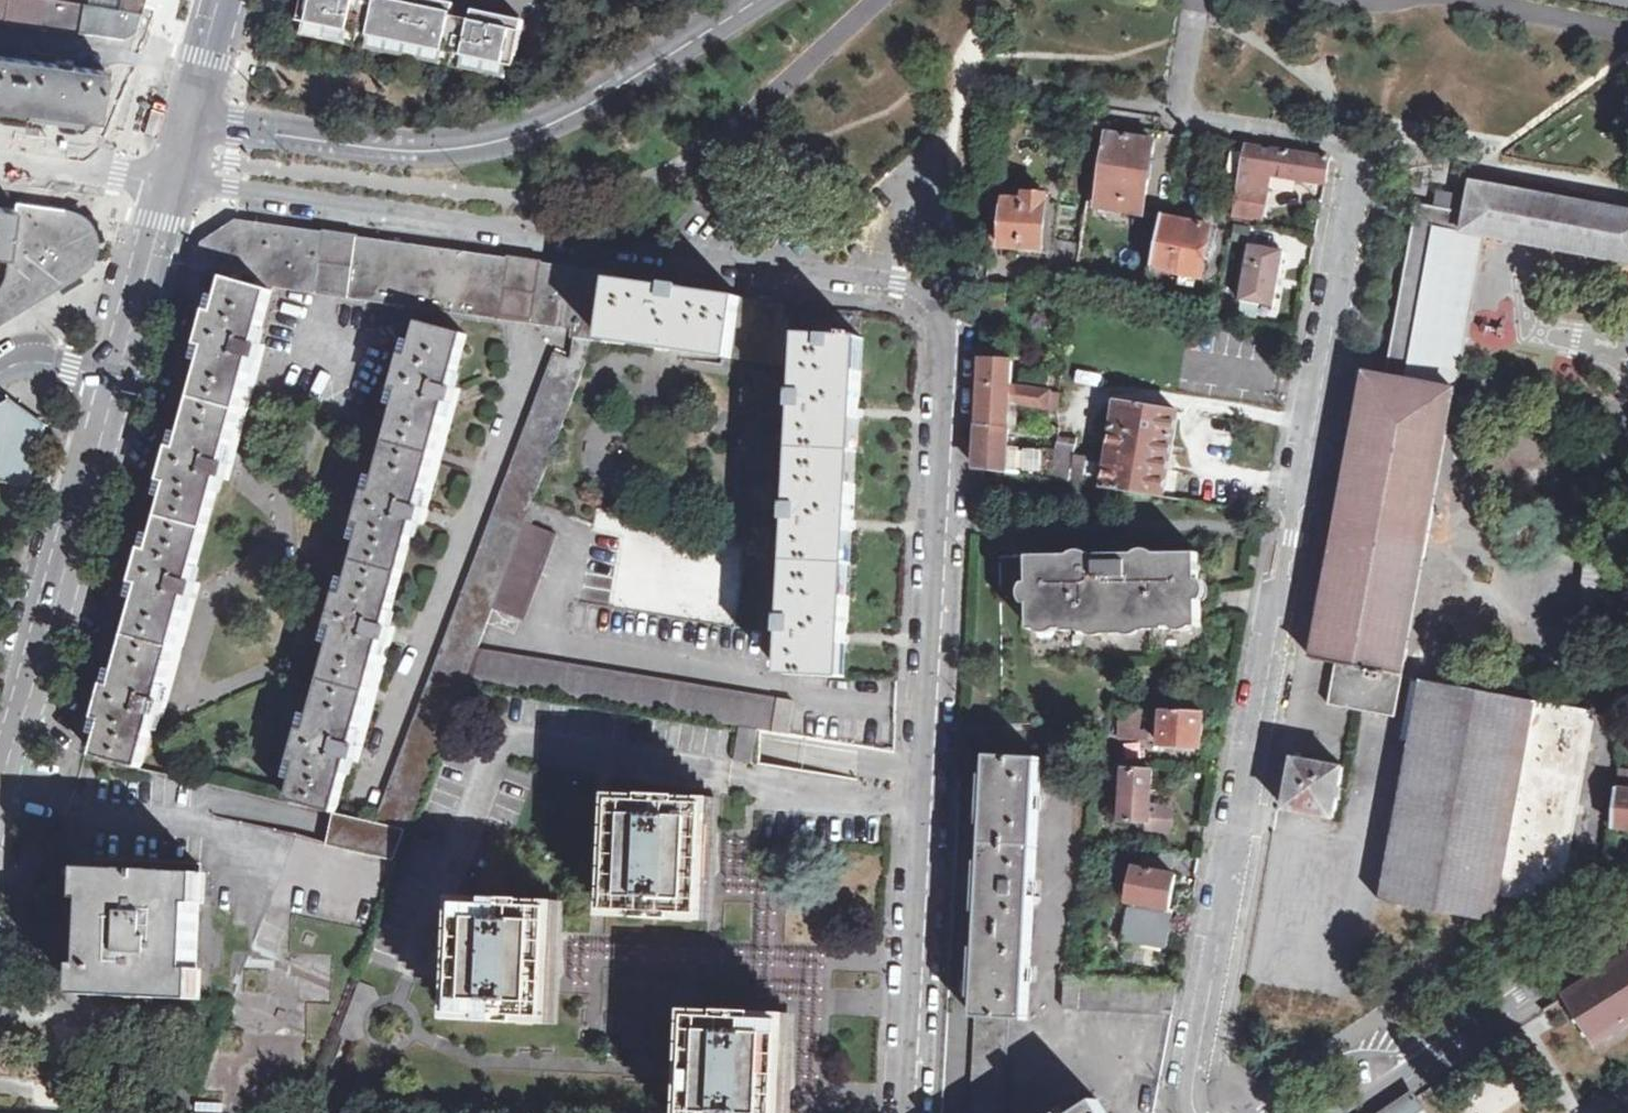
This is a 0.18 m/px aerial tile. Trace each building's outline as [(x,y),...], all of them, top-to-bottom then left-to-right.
[(124,38),(127,36),(138,29),(142,14),(143,12),(121,9),(102,6),(62,0),(0,0),(0,21),(95,34),(124,38)] [(121,9),(143,12),(146,0),(122,0),(121,9)] [(300,21),(306,22),(510,65),(516,67),(524,31),(473,20),(454,16),(380,0),(305,0),(300,21)] [(457,3),(441,0),(380,0),(454,16),(457,3)] [(473,20),(524,31),(526,20),(476,9),(473,20)] [(510,65),(306,22),(303,34),(507,78),(510,65)] [(0,55),(0,106),(99,120),(106,70),(0,55)] [(1111,121),(1100,119),(1088,194),(1145,203),(1154,141),(1108,133),(1111,121)] [(1247,145),(1234,213),(1264,217),(1269,190),(1261,189),(1264,173),(1326,183),(1330,159),(1330,157),(1275,149),(1247,145)] [(1470,197),(1467,212),(1435,206),(1419,203),(1387,376),(1367,373),(1362,399),(1345,489),(1335,542),(1318,632),(1314,659),(1337,664),(1403,676),(1484,235),(1627,262),(1627,210),(1473,181),(1470,197)] [(1470,197),(1438,190),(1435,206),(1467,212),(1470,197)] [(1048,203),(1049,195),(1026,192),(1025,201),(1006,199),(1003,245),(1044,249),(1048,203)] [(984,197),(983,208),(991,209),(991,210),(989,244),(1003,245),(1006,199),(984,197)] [(1044,249),(1054,250),(1060,204),(1048,203),(1044,249)] [(9,258),(5,274),(2,283),(0,287),(0,317),(85,264),(87,260),(92,250),(92,242),(91,234),(83,222),(73,216),(0,206),(0,257),(9,258)] [(1163,218),(1154,267),(1156,267),(1203,276),(1213,227),(1163,218)] [(227,277),(275,285),(320,292),(327,236),(239,224),(206,245),(200,269),(227,277)] [(327,236),(320,292),(349,297),(357,240),(327,236)] [(357,240),(349,297),(504,318),(512,262),(357,240)] [(1251,245),(1240,299),(1274,306),(1285,251),(1251,245)] [(512,262),(504,318),(522,321),(531,322),(539,266),(528,264),(512,262)] [(574,336),(596,341),(604,343),(604,339),(615,279),(615,277),(539,266),(531,322),(575,329),(574,336)] [(275,285),(227,277),(217,312),(210,310),(201,344),(208,346),(180,448),(173,446),(163,480),(170,483),(161,517),(161,519),(152,549),(148,548),(145,548),(143,551),(135,582),(143,583),(115,685),(107,684),(98,718),(105,719),(95,756),(142,767),(156,715),(160,716),(164,701),(160,700),(189,597),(192,597),(197,582),(192,581),(220,478),(225,479),(229,464),(225,463),(253,358),(257,360),(261,345),(258,343),(275,285)] [(670,284),(669,287),(615,279),(604,339),(782,365),(792,301),(745,294),(745,298),(686,289),(687,286),(670,284)] [(803,334),(783,673),(846,677),(848,641),(849,628),(854,528),(854,516),(860,417),(860,403),(864,338),(860,337),(861,312),(830,310),(826,336),(803,334)] [(396,627),(389,625),(417,523),(424,525),(428,511),(459,396),(461,389),(453,387),(468,334),(421,321),(411,356),(404,354),(394,390),(402,392),(374,492),(367,491),(358,526),(364,528),(346,593),(339,591),(329,627),(336,629),(309,730),(301,728),(292,763),(299,765),(290,800),(338,813),(352,760),(360,762),(362,753),(395,634),(396,627)] [(596,341),(574,336),(571,359),(556,352),(376,823),(409,831),(466,681),(478,648),(494,608),(534,501),(596,341)] [(984,336),(982,358),(992,359),(993,337),(984,336)] [(261,345),(257,360),(253,358),(225,463),(229,464),(225,479),(230,481),(232,472),(264,354),(266,346),(261,345)] [(982,358),(979,424),(1011,426),(1012,401),(1049,407),(1051,391),(1012,385),(1014,360),(992,359),(982,358)] [(1071,481),(1104,486),(1165,497),(1179,411),(1118,401),(1109,460),(1106,475),(1087,472),(1092,458),(1075,455),(1071,481)] [(26,488),(44,426),(12,403),(0,411),(0,481),(26,488)] [(979,424),(977,467),(1007,471),(1007,470),(1011,426),(979,424)] [(1053,478),(1071,481),(1075,455),(1078,438),(1060,435),(1053,478)] [(1109,460),(1092,458),(1087,472),(1106,475),(1109,460)] [(534,501),(494,608),(525,620),(558,534),(533,524),(541,503),(534,501)] [(1031,555),(1032,622),(1202,620),(1201,553),(1031,555)] [(160,716),(164,717),(166,709),(200,589),(201,583),(197,582),(192,597),(189,597),(160,700),(164,701),(160,716)] [(466,681),(742,726),(759,729),(789,735),(795,701),(478,648),(466,681)] [(1495,922),(1496,920),(1497,913),(1499,899),(1500,892),(1533,898),(1536,880),(1563,885),(1565,875),(1566,867),(1576,812),(1574,811),(1576,805),(1578,805),(1580,790),(1543,784),(1520,780),(1535,698),(1425,680),(1425,682),(1384,899),(1384,901),(1396,903),(1405,905),(1495,922)] [(1121,706),(1120,736),(1149,737),(1148,707),(1121,706)] [(1205,712),(1163,709),(1162,744),(1203,746),(1205,712)] [(742,726),(736,760),(753,762),(759,729),(742,726)] [(1041,758),(990,756),(972,1112),(983,1112),(1022,1112),(1041,758)] [(1286,807),(1286,808),(1336,818),(1345,767),(1320,763),(1313,760),(1296,757),(1286,807)] [(1103,777),(1126,777),(1126,769),(1128,769),(1127,763),(1105,761),(1103,777)] [(1126,777),(1124,820),(1150,821),(1153,770),(1128,769),(1126,769),(1126,777)] [(1618,779),(1617,788),(1627,789),(1627,780),(1618,779)] [(1627,827),(1627,789),(1617,788),(1613,826),(1627,827)] [(619,803),(615,910),(644,911),(643,917),(681,919),(681,913),(709,914),(714,804),(687,803),(687,795),(650,795),(649,803),(619,803)] [(1174,854),(1142,853),(1140,868),(1120,864),(1115,891),(1130,894),(1128,900),(1134,901),(1167,907),(1171,907),(1177,874),(1170,873),(1174,854)] [(90,994),(113,995),(117,995),(143,996),(143,994),(157,995),(156,997),(159,997),(159,995),(169,996),(169,997),(195,999),(196,988),(195,988),(195,978),(196,978),(197,968),(195,968),(196,958),(197,958),(198,950),(196,950),(199,931),(197,931),(198,921),(199,921),(199,913),(198,913),(198,903),(200,904),(199,883),(201,883),(202,872),(95,868),(97,889),(94,889),(94,909),(93,914),(86,913),(85,948),(92,947),(90,994)] [(488,1021),(525,1022),(525,1016),(553,1017),(559,907),(530,905),(530,899),(493,897),(492,903),(464,902),(460,1013),(488,1014),(488,1021)] [(1166,914),(1167,907),(1134,901),(1133,908),(1127,907),(1121,936),(1167,945),(1172,915),(1166,914)] [(1594,1043),(1627,1022),(1627,955),(1564,995),(1594,1043)] [(1064,1008),(1173,1014),(1179,982),(1066,974),(1064,1008)] [(361,982),(341,1034),(355,1039),(375,987),(361,982)] [(691,1112),(785,1112),(790,1019),(761,1018),(761,1012),(725,1009),(724,1017),(696,1015),(691,1112)] [(1097,1100),(1076,1112),(1106,1112),(1097,1100)]
